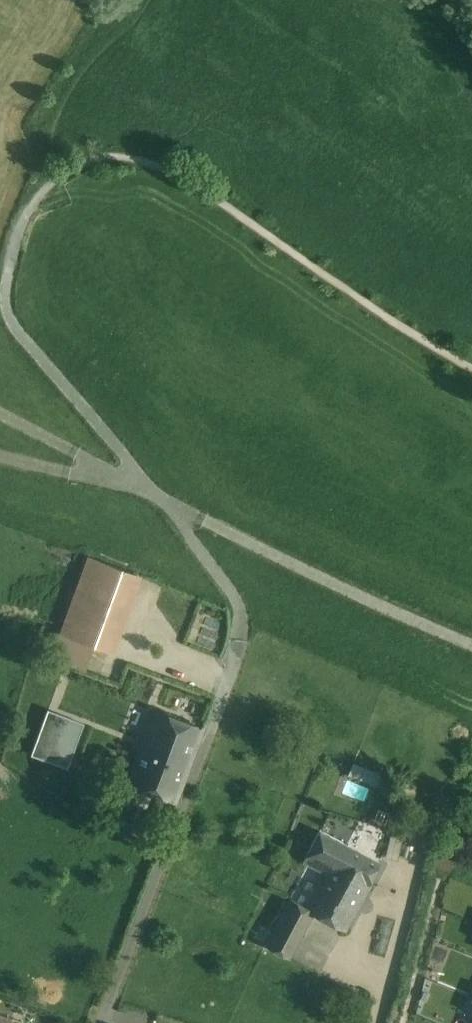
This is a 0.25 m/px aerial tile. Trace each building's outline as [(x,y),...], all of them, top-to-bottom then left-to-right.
[(135,572),(89,556),(62,635),(94,645),(109,650),(135,572)] [(94,645),(62,635),(50,672),(58,674),(70,678),(81,682),(94,645)] [(35,738),(47,743),(70,678),(58,674),(35,738)] [(81,682),(70,678),(47,743),(42,757),(67,765),(95,687),(81,682)] [(201,728),(153,710),(127,782),(175,800),(201,728)] [(380,862),(320,831),(305,860),(326,871),(308,907),(314,910),(313,913),(346,930),(370,884),(369,883),(380,862)] [(308,907),(291,898),(266,946),(289,958),(313,913),(314,910),(308,907)] [(0,1015),(0,1022),(10,1022),(12,1018),(0,1015)]
